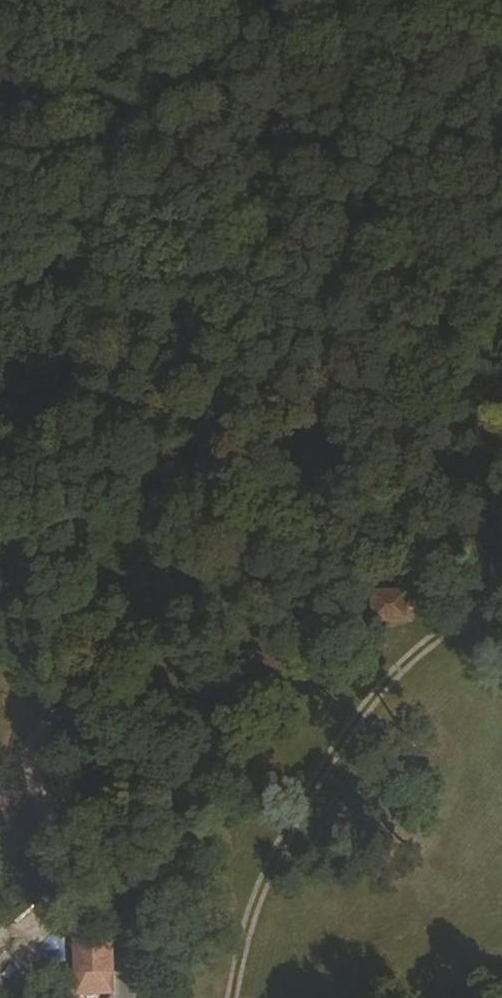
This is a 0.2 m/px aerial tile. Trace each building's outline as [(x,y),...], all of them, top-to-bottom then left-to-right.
[(113,981),(112,935),(74,936),(75,973),(77,972),(77,981),(113,981)]
